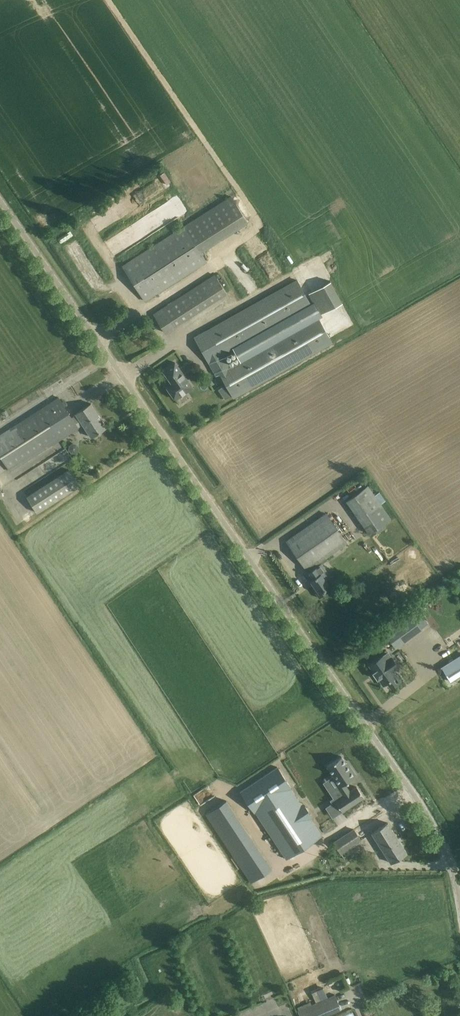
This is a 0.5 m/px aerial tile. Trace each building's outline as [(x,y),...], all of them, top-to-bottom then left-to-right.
[(123,266),(145,301),(208,260),(202,251),(249,221),(232,195),(123,266)] [(153,314),(165,332),(229,292),(215,272),(153,314)] [(216,375),(219,373),(233,397),(332,342),(297,280),(194,337),(216,375)] [(330,281),(309,293),(321,314),(342,302),(330,281)] [(192,387),(175,362),(163,370),(173,383),(167,387),(175,399),(192,387)] [(96,396),(110,389),(105,380),(91,386),(96,396)] [(58,396),(0,434),(0,455),(10,470),(78,426),(58,396)] [(91,403),(76,413),(91,437),(106,427),(91,403)] [(79,485),(68,468),(26,495),(37,512),(79,485)] [(345,497),(364,533),(389,520),(370,484),(345,497)] [(327,560),(325,558),(347,543),(326,513),(287,541),(309,572),(313,578),(310,580),(310,581),(311,581),(314,586),(312,587),(312,588),(313,588),(319,597),(319,598),(328,591),(327,591),(326,589),(330,586),(330,585),(326,579),(331,576),(330,575),(322,563),(327,560)] [(422,605),(419,600),(382,627),(395,645),(428,622),(420,610),(424,607),(422,605)] [(383,685),(388,682),(391,687),(402,680),(398,674),(396,675),(393,670),(398,667),(392,657),(390,659),(387,654),(383,656),(370,665),(374,671),(373,672),(377,679),(379,678),(383,685)] [(442,667),(450,681),(459,675),(459,656),(442,667)] [(341,756),(327,766),(333,775),(332,777),(344,795),(335,801),(342,811),(364,797),(357,787),(350,791),(345,784),(344,783),(356,775),(351,767),(349,768),(341,756)] [(277,767),(241,791),(254,812),(255,812),(286,858),(321,835),(308,815),(303,808),(290,788),(291,788),(277,767)] [(222,801),(217,794),(200,804),(204,811),(222,801)] [(228,798),(206,811),(248,882),(270,869),(228,798)] [(398,839),(388,823),(372,833),(378,841),(383,838),(388,846),(398,839)] [(361,839),(354,829),(333,842),(340,852),(361,839)] [(407,852),(398,839),(388,846),(383,838),(378,841),(391,862),(407,852)] [(322,985),(311,990),(316,1001),(327,996),(322,985)] [(335,994),(298,1010),(300,1015),(325,1015),(341,1009),(335,994)]
